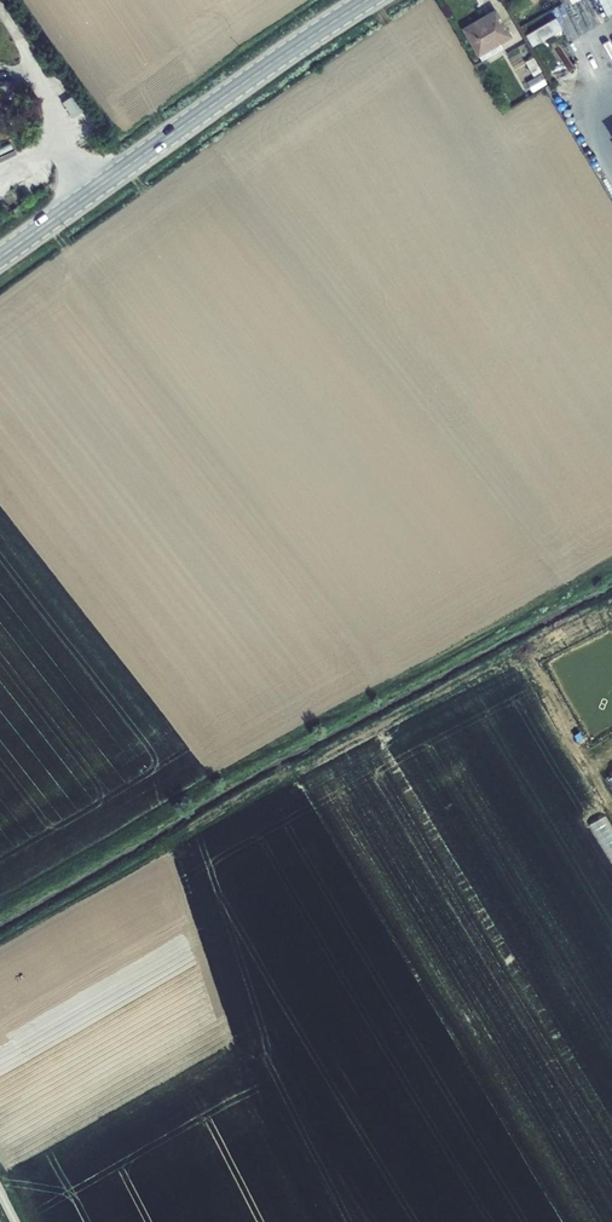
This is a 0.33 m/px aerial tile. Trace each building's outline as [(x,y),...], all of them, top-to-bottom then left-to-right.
[(607,13),(611,11),(611,0),(603,0),(607,13)] [(492,11),(460,30),(478,60),(498,49),(495,43),(506,36),(492,11)] [(536,45),(566,28),(559,16),(529,34),(536,45)] [(545,75),(531,81),(535,90),(549,83),(545,75)] [(74,115),(86,110),(78,94),(67,99),(74,115)]
